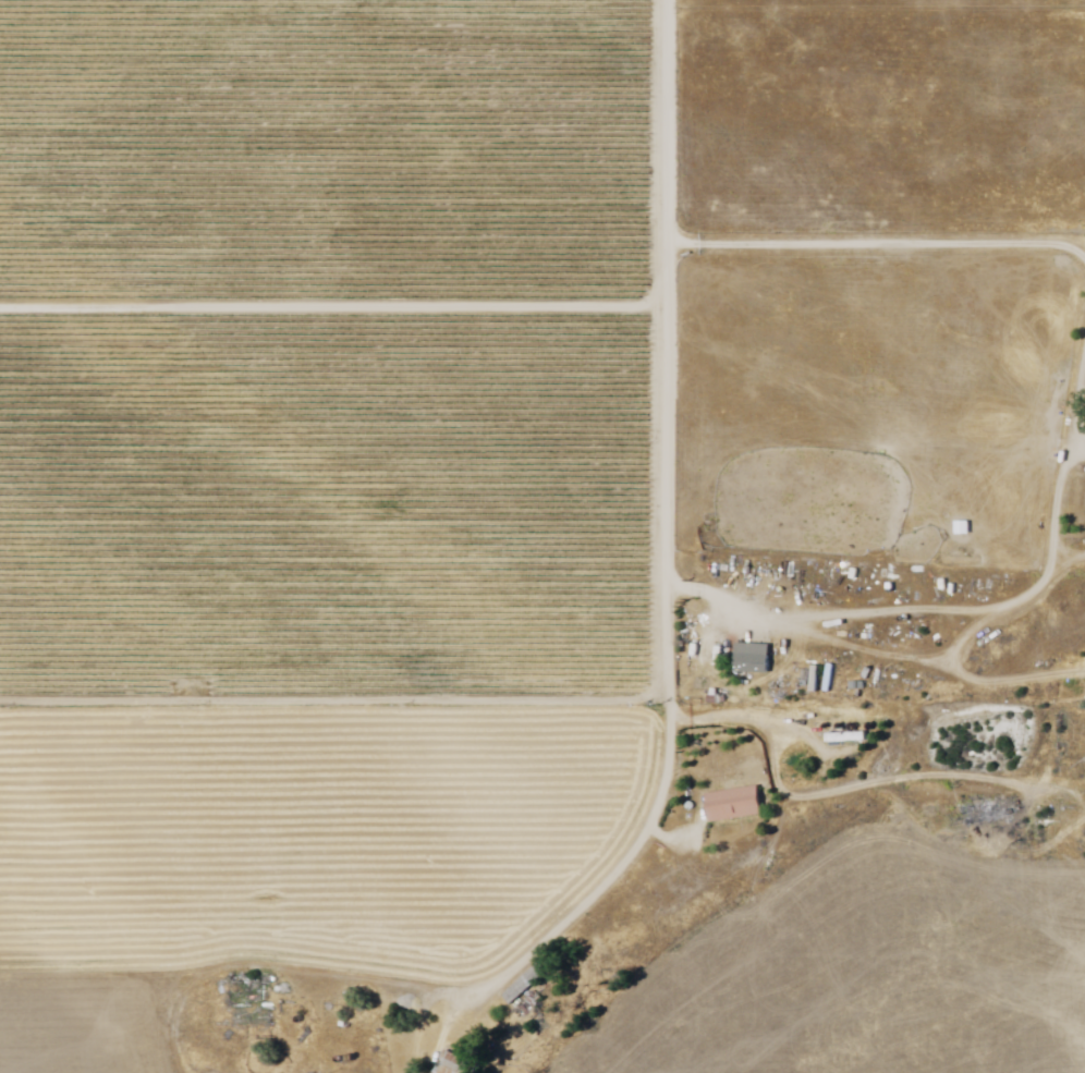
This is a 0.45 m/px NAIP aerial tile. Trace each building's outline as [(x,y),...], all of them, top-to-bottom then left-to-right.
[(740,646),(771,647),(771,673),(739,672),(740,646)] [(708,795),(761,787),(767,816),(712,825),(708,795)] [(481,1065),(478,1072),(438,1072),(448,1051),(481,1065)]
